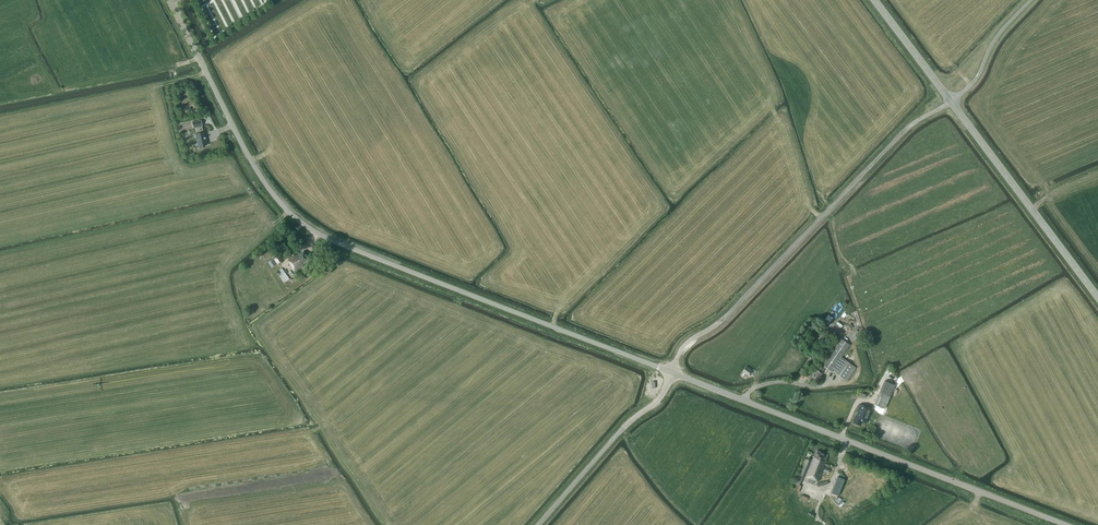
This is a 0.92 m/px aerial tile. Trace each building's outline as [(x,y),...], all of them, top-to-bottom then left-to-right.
[(203,132),(202,126),(201,120),(192,122),(193,128),(197,127),(198,133),(195,134),(199,149),(203,148),(202,145),(207,144),(204,132),(203,132)] [(310,260),(304,251),(297,255),(297,254),(288,260),(290,264),(294,272),(304,265),(303,264),(310,260)] [(278,264),(283,260),(280,255),(274,258),(278,264)] [(285,281),(290,278),(283,267),(277,270),(285,281)] [(825,317),(831,321),(834,316),(829,312),(825,317)] [(835,366),(850,345),(841,338),(822,365),(818,371),(817,370),(812,377),(817,381),(822,373),(826,368),(831,372),(833,369),(836,371),(834,372),(847,381),(856,367),(844,359),(838,368),(835,366)] [(748,376),(752,370),(746,366),(742,372),(748,376)] [(884,408),(894,385),(884,380),(874,404),(884,408)] [(869,416),(872,408),(860,404),(856,412),(857,412),(857,414),(855,414),(854,418),(855,419),(853,423),(859,426),(861,421),(867,423),(869,417),(869,416)] [(825,461),(827,455),(817,451),(814,457),(813,456),(811,461),(807,459),(801,474),(809,478),(808,482),(812,484),(814,479),(819,481),(826,462),(825,461)] [(803,475),(798,473),(794,483),(799,485),(803,475)] [(843,478),(844,476),(840,473),(838,476),(837,476),(831,492),(838,496),(845,479),(843,478)]
